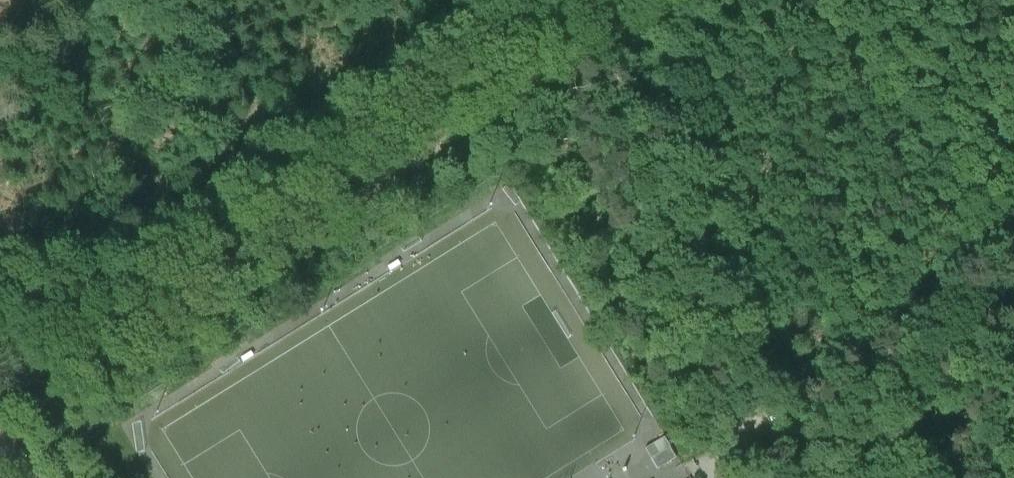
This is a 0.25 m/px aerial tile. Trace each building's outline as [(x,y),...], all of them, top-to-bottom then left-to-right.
[(676,459),(664,439),(645,450),(658,470),(676,459)]
